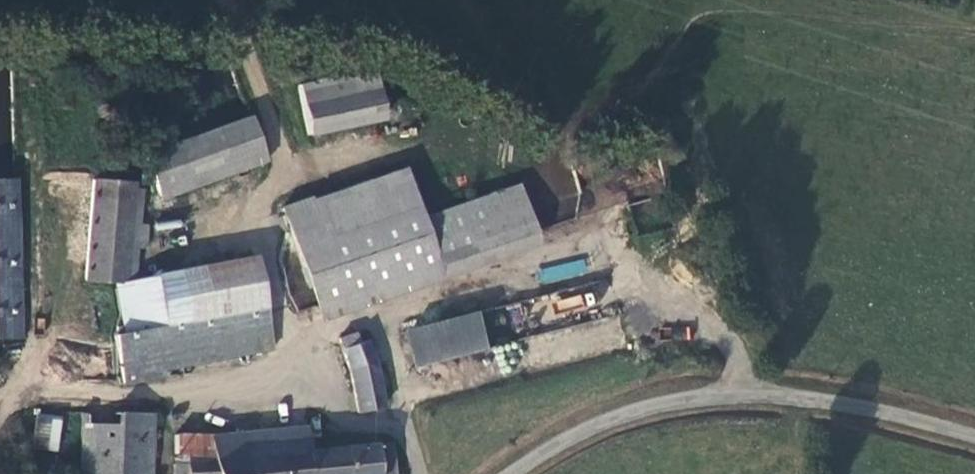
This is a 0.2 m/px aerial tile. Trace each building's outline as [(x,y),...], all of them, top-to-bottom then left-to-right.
[(377,76),(301,88),(309,138),(385,126),(377,76)] [(242,113),(137,152),(154,196),(258,157),(242,113)] [(326,239),(418,210),(407,173),(314,201),(326,239)] [(122,182),(84,180),(83,281),(114,283),(124,330),(115,332),(125,381),(161,374),(159,365),(267,341),(258,301),(164,319),(153,271),(125,277),(122,182)] [(13,189),(0,190),(0,331),(23,330),(13,189)] [(314,308),(532,242),(517,194),(422,222),(418,210),(326,239),(314,201),(313,199),(283,208),(314,308)] [(314,308),(318,321),(402,293),(534,253),(532,242),(314,308)] [(247,251),(153,271),(164,319),(258,301),(247,251)] [(538,266),(540,282),(586,276),(584,260),(538,266)] [(558,313),(584,305),(581,293),(555,301),(558,313)] [(490,353),(482,317),(409,334),(417,370),(490,353)] [(334,336),(345,374),(353,412),(375,408),(361,342),(349,344),(347,334),(334,336)] [(148,430),(144,415),(80,415),(79,473),(147,473),(148,430)] [(39,417),(38,450),(60,451),(60,417),(39,417)] [(269,449),(297,448),(300,448),(298,425),(169,438),(169,461),(182,460),(182,467),(168,468),(168,473),(270,473),(269,449)] [(382,442),(300,448),(297,448),(297,473),(384,473),(382,442)] [(270,473),(297,473),(297,448),(269,449),(270,473)]
